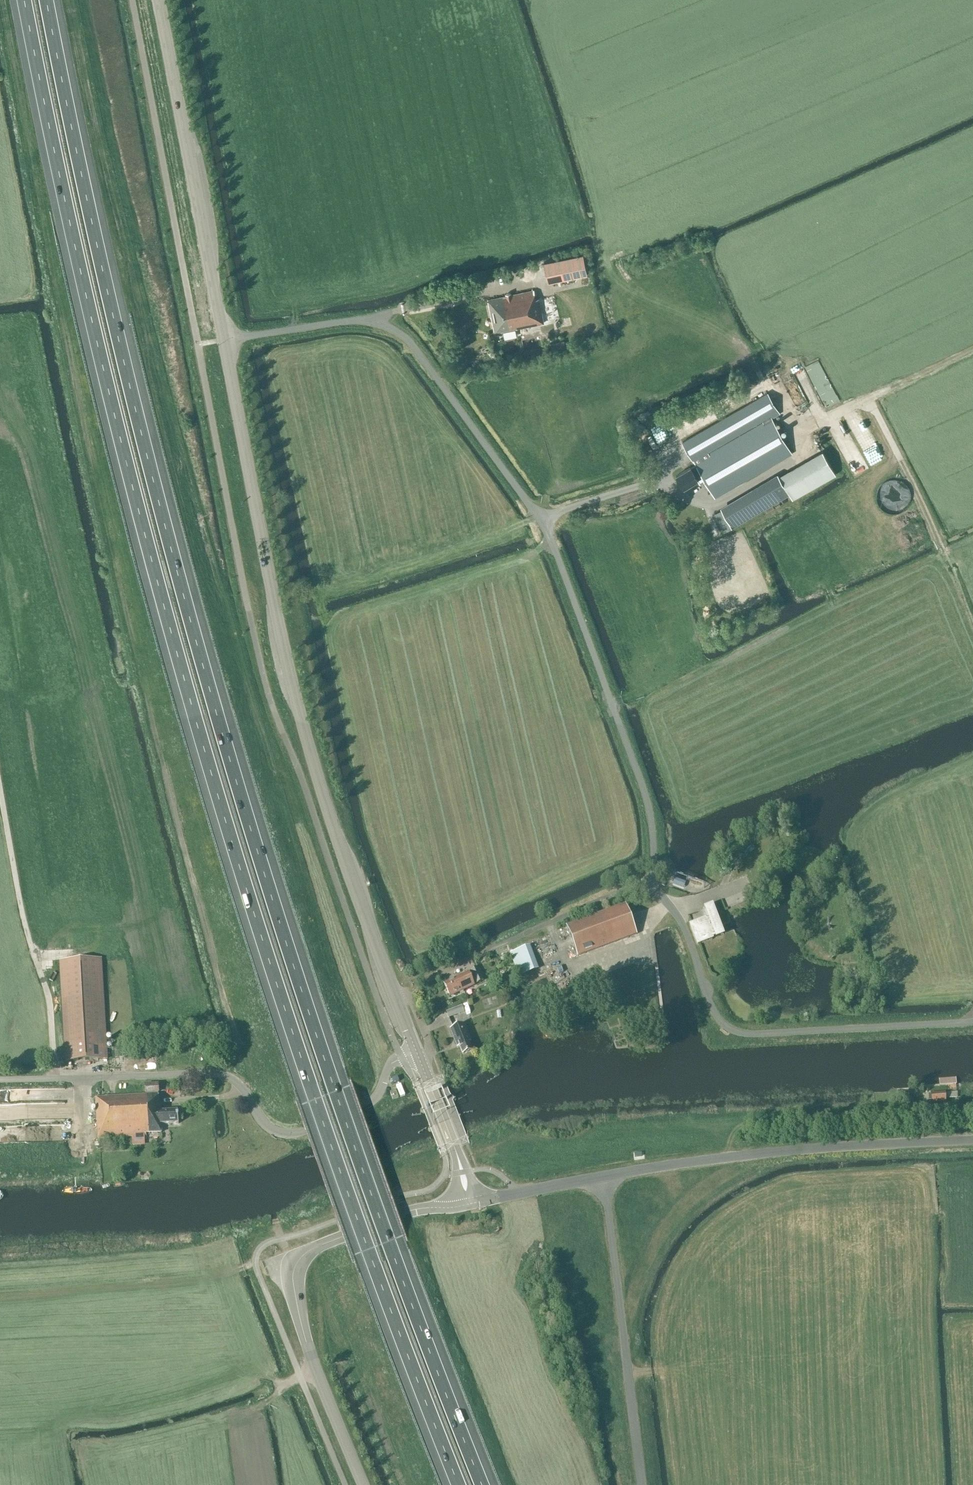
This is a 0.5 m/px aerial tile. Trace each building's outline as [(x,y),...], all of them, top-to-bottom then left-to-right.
[(543,263),(548,283),(587,274),(583,255),(543,263)] [(535,299),(534,290),(488,300),(495,332),(544,323),(539,299),(535,299)] [(839,401),(821,358),(807,364),(824,407),(839,401)] [(694,462),(772,418),(779,413),(767,393),(682,442),(694,462)] [(772,418),(694,462),(696,465),(705,481),(714,497),(783,458),(792,453),(772,418)] [(778,476),(779,477),(788,494),(792,500),(836,475),(822,450),(778,476)] [(705,481),(696,465),(691,468),(690,467),(676,476),(683,488),(697,480),(700,484),(705,481)] [(724,532),(788,494),(779,477),(729,505),(722,509),(713,514),(724,532)] [(887,501),(886,505),(901,509),(908,487),(894,483),(892,491),(896,492),(893,503),(887,501)] [(684,888),(686,883),(675,879),(673,884),(684,888)] [(701,907),(707,921),(706,922),(705,920),(690,925),(698,945),(713,939),(712,938),(715,936),(724,934),(712,903),(701,907)] [(567,926),(578,956),(629,937),(631,942),(639,939),(626,904),(567,926)] [(529,946),(510,954),(519,976),(538,969),(529,946)] [(60,961),(65,1062),(108,1059),(104,999),(102,958),(60,961)] [(470,971),(476,984),(484,980),(478,968),(470,971)] [(474,985),(468,973),(444,984),(450,996),(474,985)] [(465,1012),(462,1006),(446,1012),(448,1018),(465,1012)] [(463,1055),(472,1051),(469,1043),(471,1042),(464,1024),(451,1029),(456,1044),(459,1043),(463,1055)] [(403,1082),(397,1083),(400,1096),(406,1094),(403,1082)] [(146,1093),(159,1092),(158,1085),(146,1086),(146,1093)] [(928,1095),(929,1101),(932,1101),(932,1103),(946,1102),(945,1093),(931,1094),(928,1095)] [(151,1095),(154,1133),(162,1133),(161,1125),(179,1124),(178,1111),(160,1112),(160,1104),(159,1104),(159,1094),(151,1095)] [(96,1098),(98,1139),(154,1135),(154,1133),(151,1095),(96,1098)]
